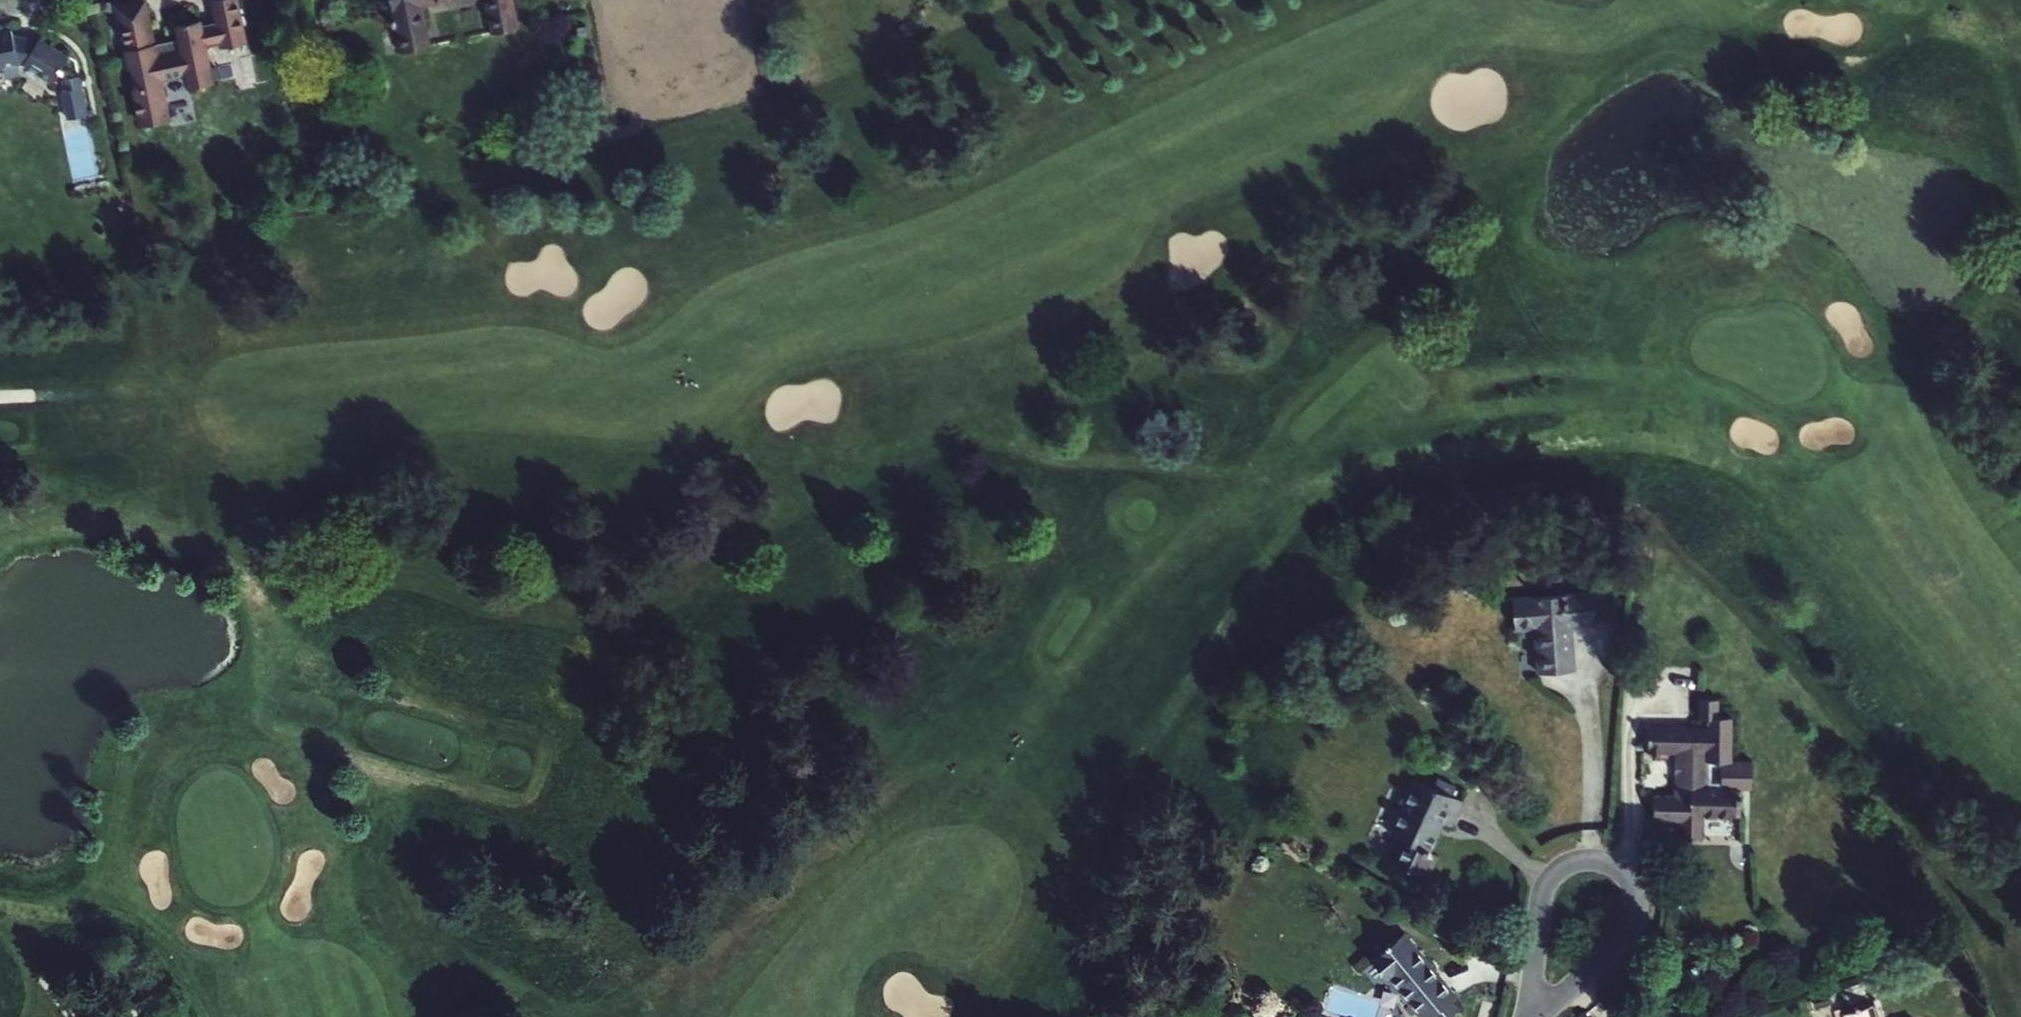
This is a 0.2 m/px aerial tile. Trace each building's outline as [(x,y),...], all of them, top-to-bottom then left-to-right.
[(141,122),(170,116),(162,78),(187,72),(190,86),(214,81),(207,46),(222,43),(222,47),(247,41),(238,0),(213,0),(217,20),(202,23),(201,18),(177,23),(181,42),(156,47),(149,12),(146,7),(142,3),(136,1),(117,5),(121,27),(125,26),(128,40),(124,41),(130,67),(134,67),(138,86),(134,87),(141,122)] [(430,48),(421,8),(460,0),(389,0),(400,54),(430,48)] [(492,36),(518,30),(511,0),(485,0),(492,36)] [(22,66),(52,85),(68,60),(39,41),(39,44),(15,41),(13,34),(0,37),(0,72),(22,66)] [(71,118),(94,114),(87,75),(64,79),(71,118)] [(1515,631),(1534,630),(1538,674),(1573,671),(1569,627),(1594,625),(1591,594),(1512,602),(1515,631)] [(1718,700),(1697,699),(1697,720),(1707,720),(1707,728),(1641,728),(1641,747),(1645,747),(1645,754),(1672,754),(1672,796),(1652,796),(1652,822),(1679,821),(1679,838),(1700,839),(1701,816),(1740,816),(1740,796),(1737,796),(1737,789),(1707,789),(1707,762),(1730,762),(1731,718),(1717,717),(1718,700)] [(1433,789),(1415,781),(1391,836),(1405,842),(1394,865),(1428,880),(1438,858),(1428,854),(1442,823),(1452,828),(1463,802),(1451,797),(1456,787),(1438,779),(1433,789)] [(1449,1003),(1454,998),(1417,953),(1419,951),(1404,933),(1372,960),(1387,978),(1390,976),(1425,1016),(1431,1016),(1433,1016),(1434,1016),(1452,1016),(1457,1013),(1449,1003)] [(1387,978),(1420,1016),(1425,1016),(1390,976),(1387,978)] [(1843,1016),(1877,1016),(1874,1004),(1842,1014),(1843,1016)]
